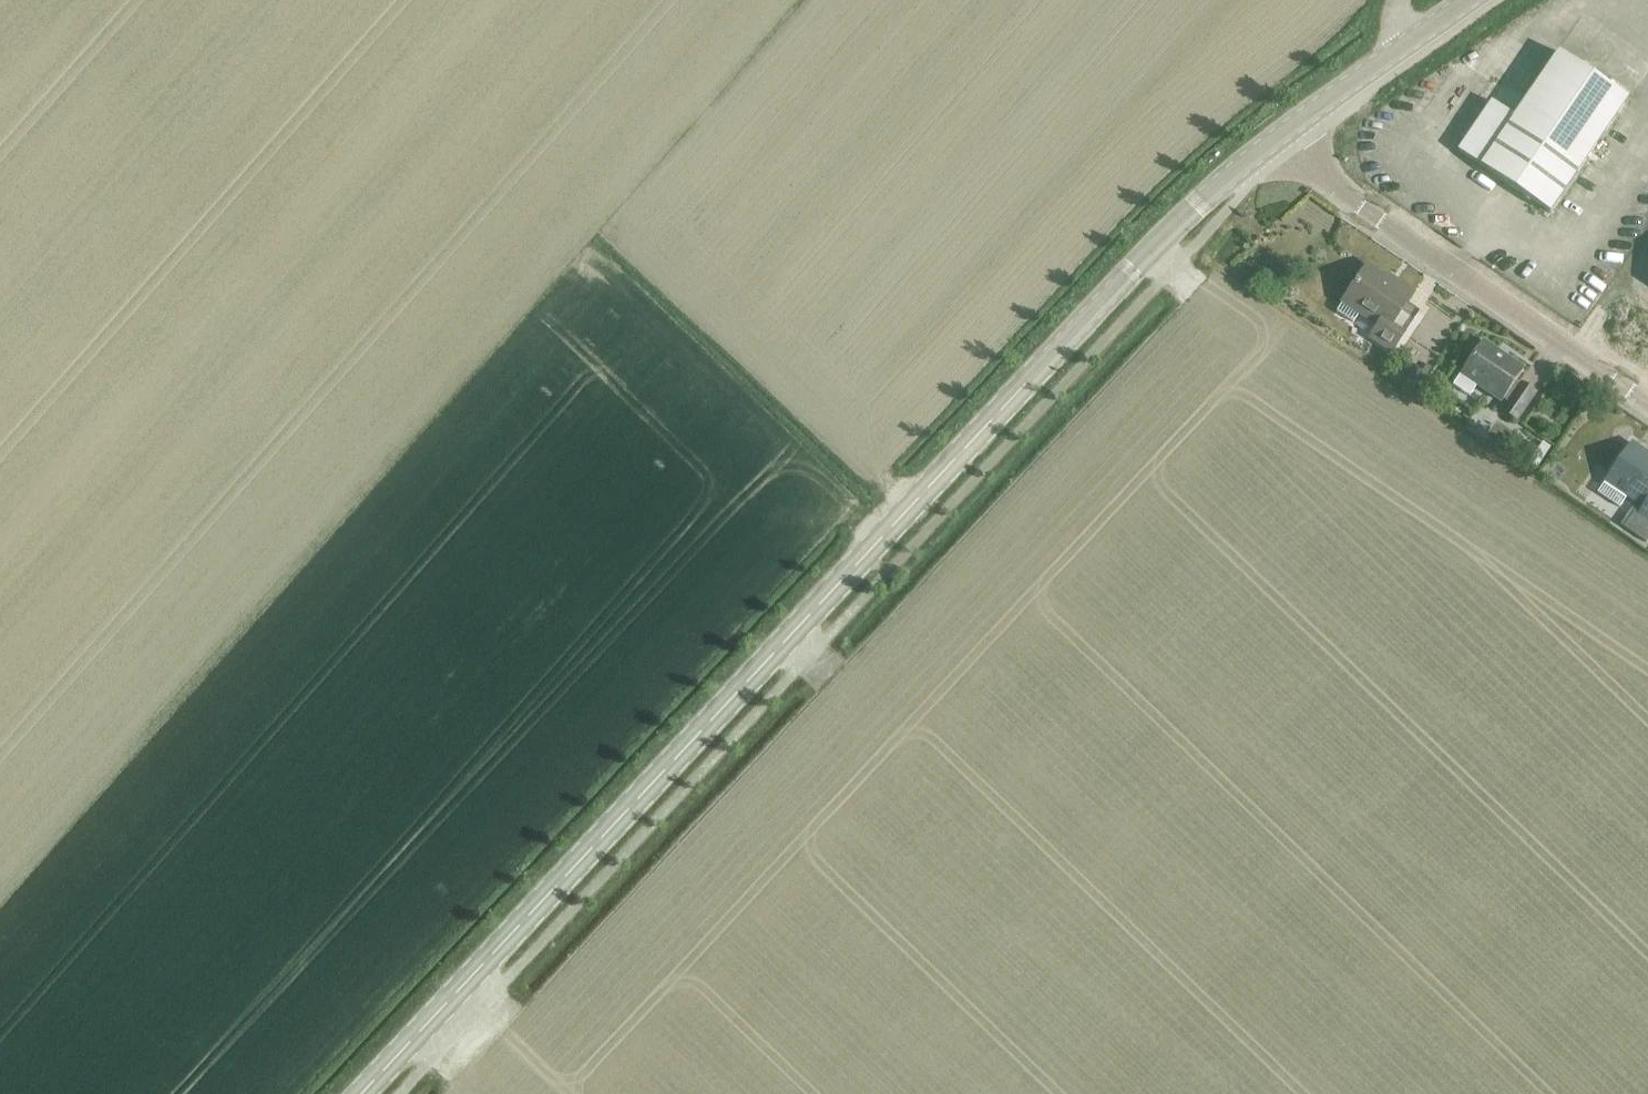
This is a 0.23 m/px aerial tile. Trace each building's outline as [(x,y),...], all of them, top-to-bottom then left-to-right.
[(1550,214),(1628,99),(1559,52),(1515,117),(1492,102),(1458,151),(1550,214)] [(1343,302),(1336,312),(1353,323),(1360,313),(1378,326),(1372,335),(1393,350),(1419,312),(1406,304),(1413,293),(1396,281),(1395,283),(1368,265),(1343,302)] [(1461,372),(1451,386),(1469,398),(1479,384),(1502,400),(1502,399),(1507,402),(1501,411),(1517,422),(1537,392),(1523,382),(1521,383),(1516,380),(1523,369),(1482,341),(1461,372)] [(1408,363),(1401,374),(1420,386),(1432,368),(1427,365),(1422,372),(1408,363)] [(1632,442),(1598,493),(1620,507),(1627,496),(1639,504),(1624,527),(1647,543),(1647,541),(1647,453),(1632,442)]
